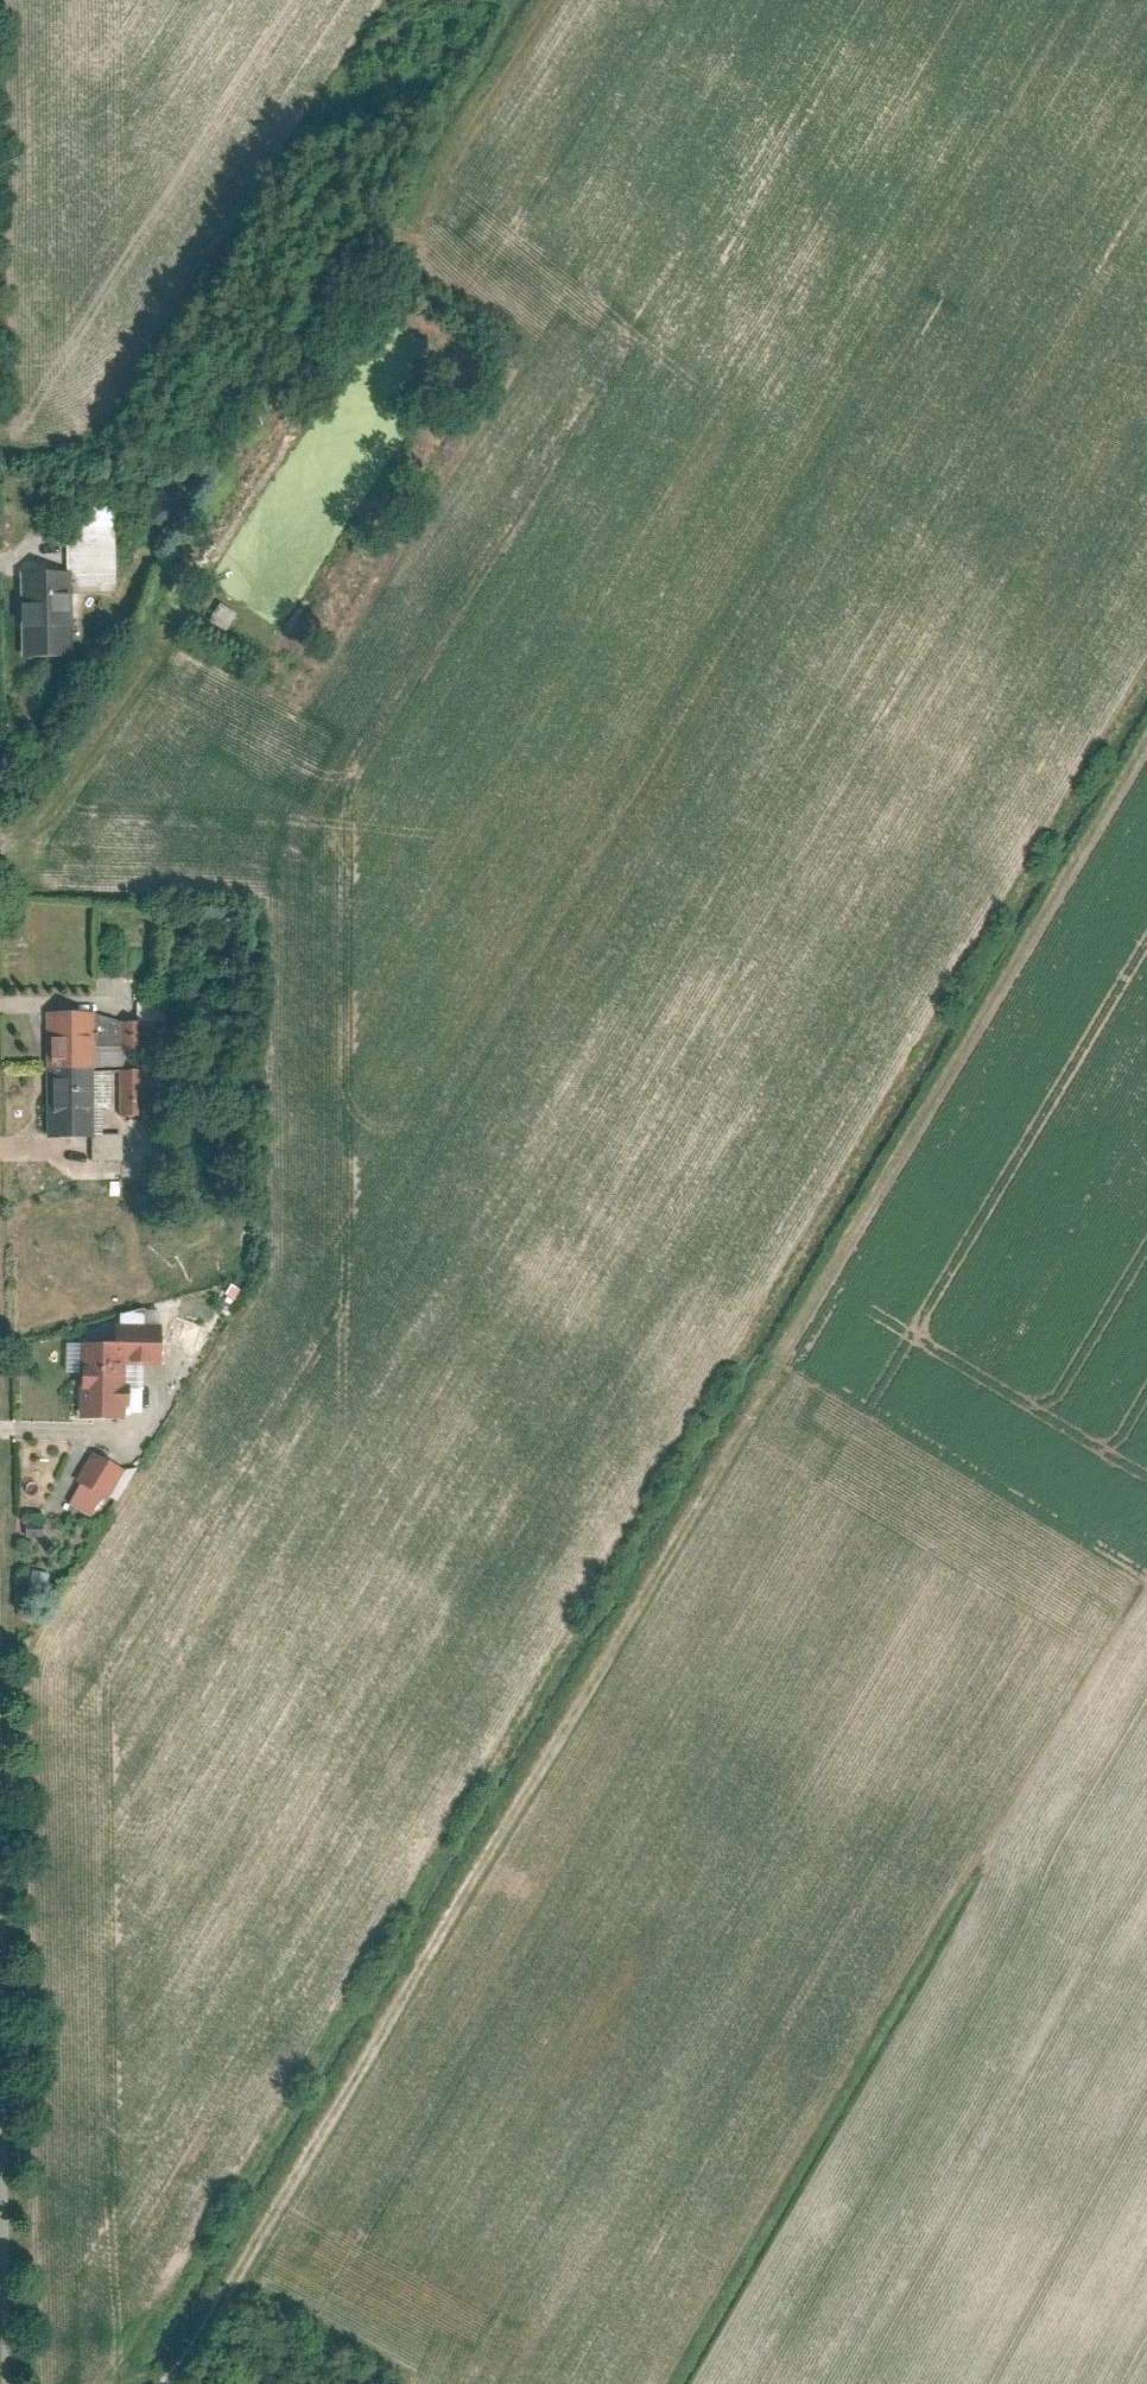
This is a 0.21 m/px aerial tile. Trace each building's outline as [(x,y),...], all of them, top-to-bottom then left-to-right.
[(69,575),(69,594),(115,594),(115,509),(88,509),(88,527),(69,527),(69,575)] [(18,575),(18,659),(69,659),(69,594),(69,575),(18,575)] [(219,602),(207,621),(224,633),(236,614),(219,602)] [(93,1008),(44,1008),(43,1132),(91,1132),(93,1008)] [(99,1066),(142,1064),(140,1018),(97,1020),(99,1066)] [(156,1071),(124,1071),(124,1111),(156,1111),(156,1071)] [(90,1323),(88,1415),(134,1416),(135,1358),(136,1324),(90,1323)] [(173,1325),(136,1324),(135,1358),(172,1359),(173,1325)] [(104,1450),(76,1498),(103,1514),(131,1466),(104,1450)]
